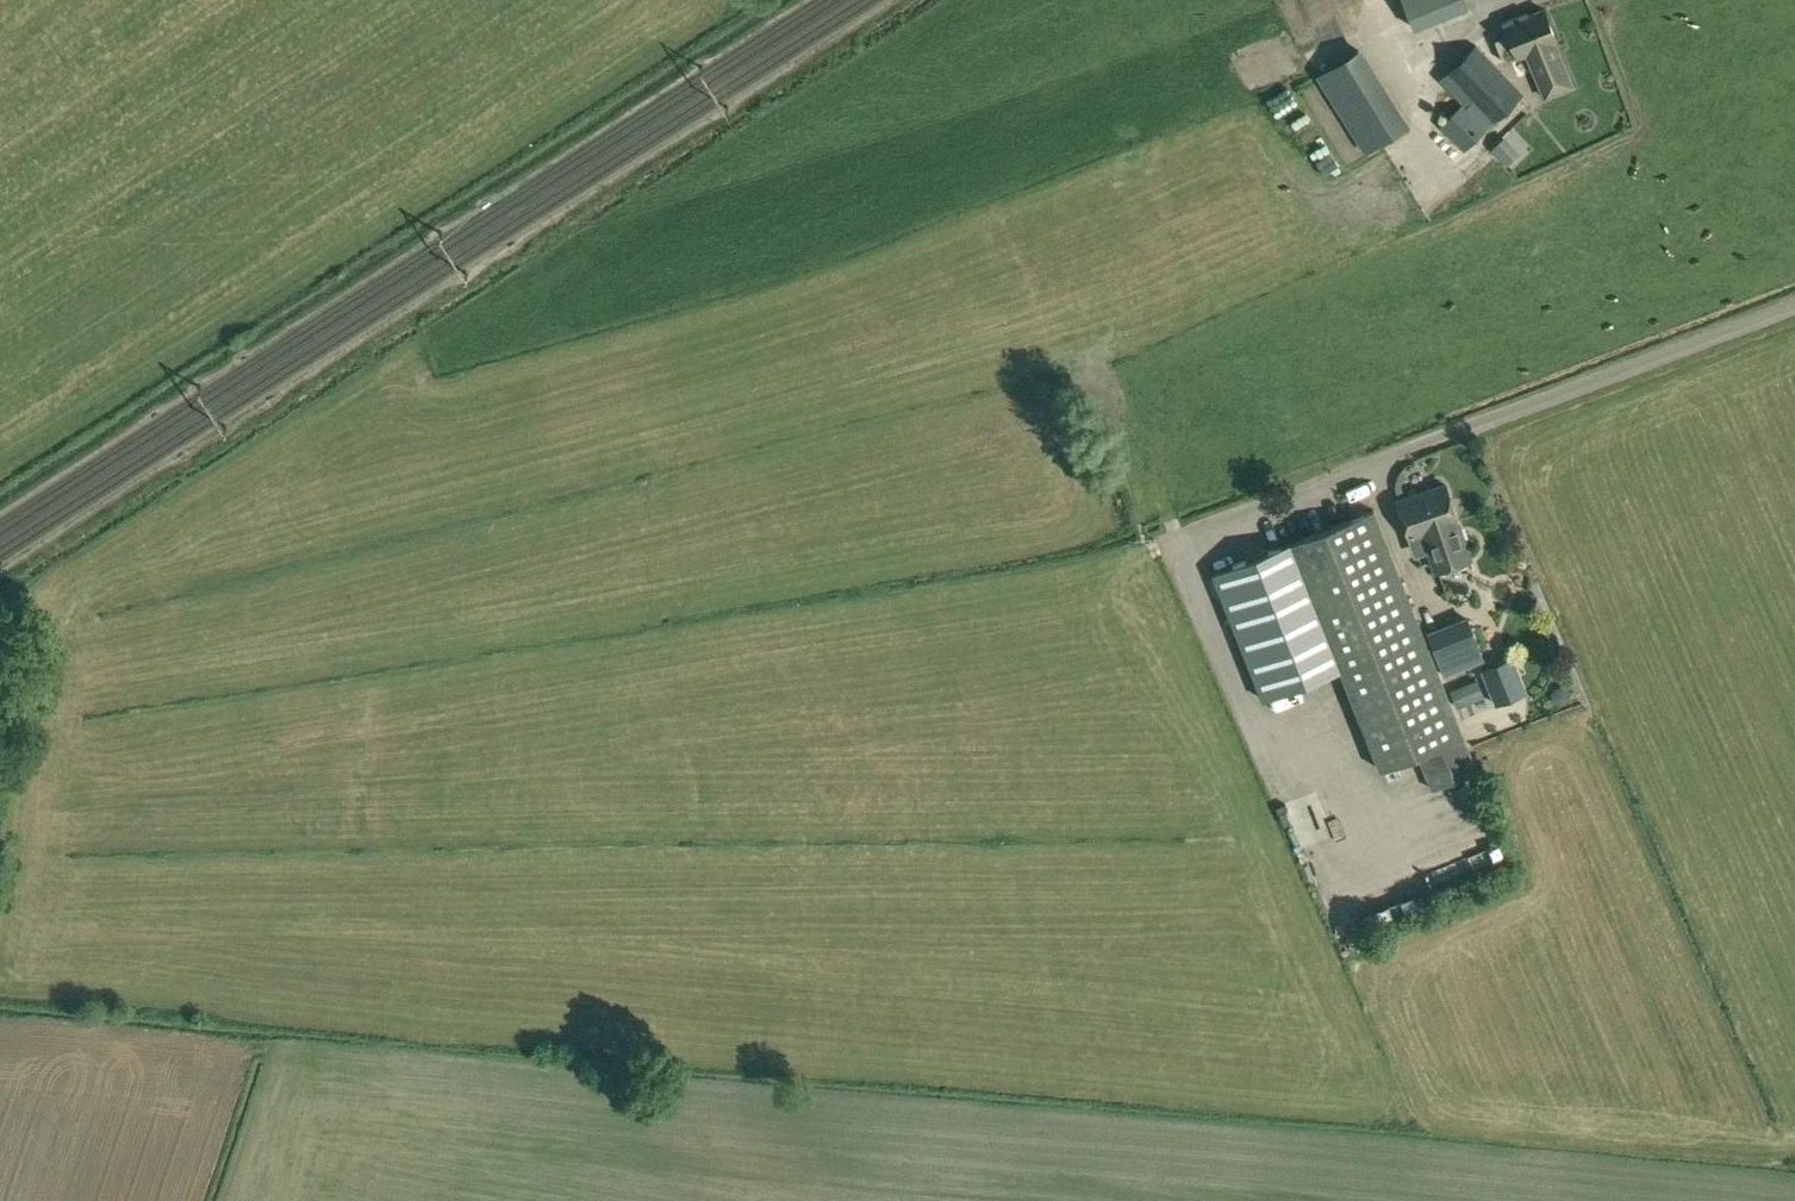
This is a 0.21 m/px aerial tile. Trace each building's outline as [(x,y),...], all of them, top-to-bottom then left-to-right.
[(1415,30),(1469,8),(1466,0),(1403,0),(1415,30)] [(1497,41),(1506,63),(1528,54),(1546,99),(1574,87),(1556,42),(1558,42),(1545,10),(1521,20),(1520,17),(1505,23),(1510,35),(1497,41)] [(1440,125),(1464,150),(1524,93),(1476,43),(1445,74),(1472,103),(1469,106),(1464,102),(1440,125)] [(1318,81),(1367,158),(1407,132),(1357,55),(1318,81)] [(1504,137),(1490,150),(1505,166),(1519,153),(1504,137)] [(1398,500),(1411,537),(1415,551),(1428,546),(1436,570),(1470,558),(1458,521),(1446,484),(1398,500)] [(1340,668),(1380,770),(1418,755),(1432,790),(1479,772),(1464,737),(1465,736),(1424,634),(1374,509),(1212,573),(1237,634),(1262,700),(1340,668)] [(1468,618),(1428,634),(1444,674),(1484,658),(1468,618)] [(1513,657),(1481,669),(1496,705),(1527,693),(1513,657)] [(1468,701),(1461,683),(1450,688),(1457,706),(1468,701)]
